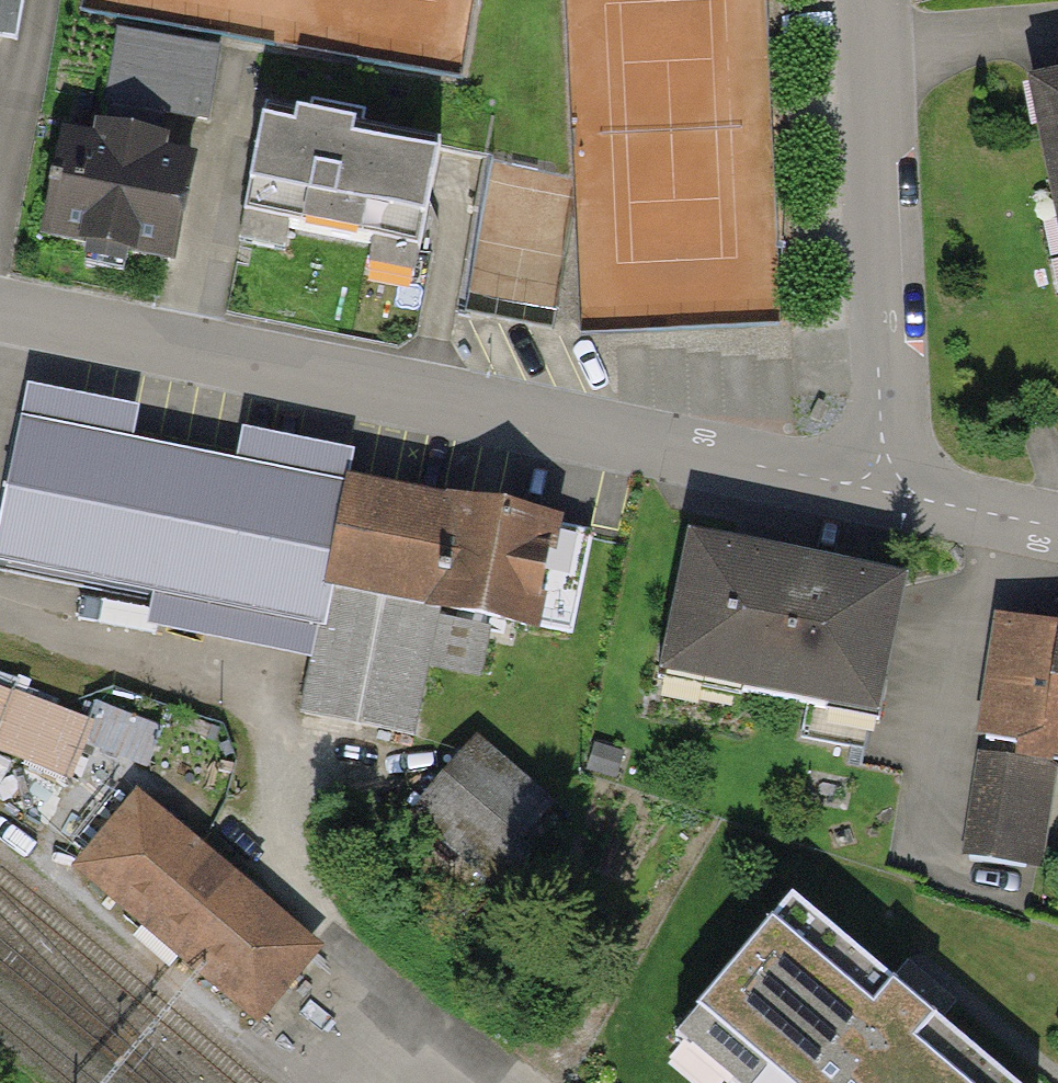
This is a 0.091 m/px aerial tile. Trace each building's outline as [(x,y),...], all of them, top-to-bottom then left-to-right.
[(210,121),(228,44),(126,21),(109,98),(210,121)] [(1028,104),(1057,242),(1057,97),(1028,104)] [(435,152),(268,120),(252,206),(418,238),(435,152)] [(180,167),(55,145),(37,246),(161,268),(180,167)] [(332,627),(358,494),(27,428),(1,561),(332,627)] [(554,628),(574,525),(360,483),(358,494),(332,627),(316,704),(405,722),(428,603),(554,628)] [(897,588),(691,543),(668,664),(869,709),(897,588)] [(1005,618),(967,866),(1047,878),(1057,805),(1057,626),(1005,618)] [(72,776),(97,716),(0,677),(0,747),(72,776)] [(565,832),(473,749),(421,807),(513,890),(565,832)] [(328,950),(149,795),(87,866),(266,1021),(328,950)] [(788,909),(665,1056),(697,1082),(998,1082),(788,909)]
